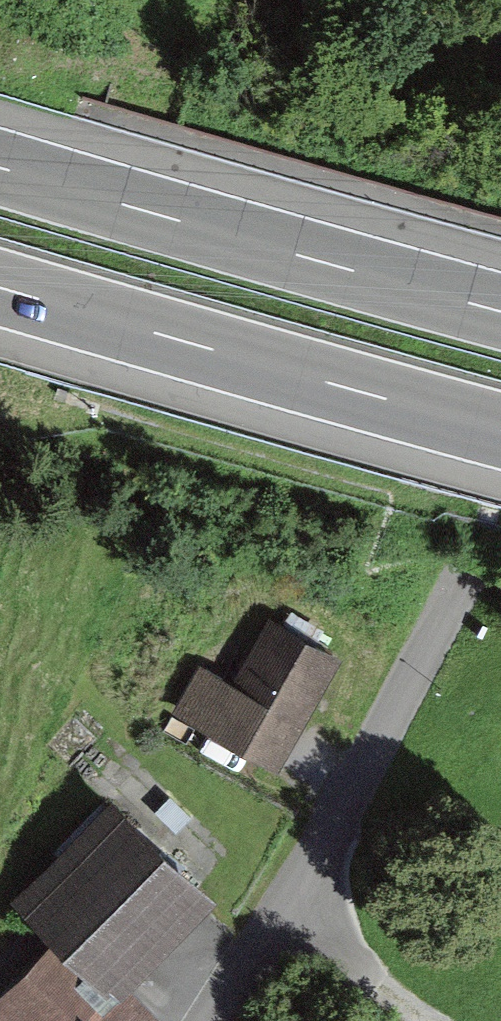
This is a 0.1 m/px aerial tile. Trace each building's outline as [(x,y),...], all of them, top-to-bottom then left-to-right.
[(193,660),(163,711),(272,775),(337,664),(283,633),(249,692),(193,660)] [(134,807),(38,908),(78,946),(124,990),(220,889),(134,807)] [(8,1020),(157,1020),(124,990),(78,946),(8,1020)]
